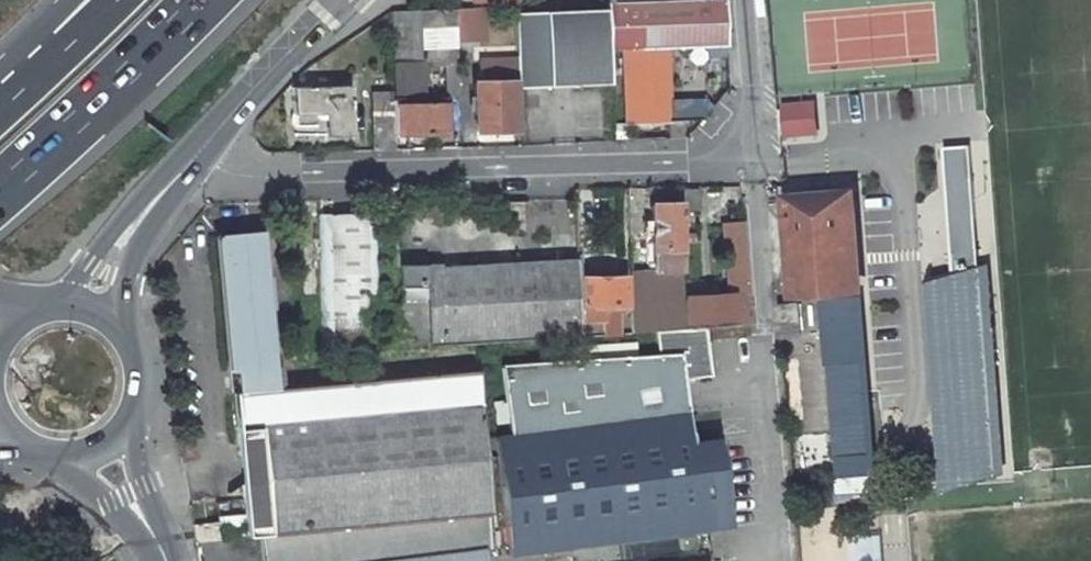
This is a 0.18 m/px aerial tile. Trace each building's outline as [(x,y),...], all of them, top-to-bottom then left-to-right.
[(698,0),(673,0),(608,3),(608,11),(609,51),(624,51),(628,122),(669,121),(666,49),(726,47),(724,0),(714,0),(698,0)] [(457,53),(484,51),(482,8),(455,9),(457,53)] [(457,63),(457,53),(455,9),(422,10),(424,65),(442,64),(457,63)] [(392,12),(394,101),(425,100),(424,65),(422,10),(392,12)] [(609,51),(608,11),(516,13),(517,54),(518,83),(518,88),(611,83),(610,72),(609,51)] [(518,83),(517,54),(477,54),(478,71),(473,71),(475,132),(515,131),(514,83),(518,83)] [(458,101),(457,63),(442,64),(443,100),(443,102),(458,101)] [(351,135),(350,87),(294,88),(295,127),(310,127),(310,136),(351,135)] [(393,135),(392,101),(392,93),(372,93),(373,151),(394,150),(393,135)] [(443,102),(443,100),(425,100),(394,101),(392,101),(393,135),(445,133),(443,102)] [(815,131),(811,101),(800,102),(804,131),(815,131)] [(800,102),(781,104),(784,133),(804,131),(800,102)] [(971,143),(945,146),(954,274),(925,279),(939,496),(997,475),(971,143)] [(681,208),(699,208),(700,187),(681,187),(681,208)] [(796,291),(866,289),(859,202),(857,187),(786,192),(796,291)] [(321,351),(380,350),(377,202),(318,204),(321,351)] [(684,300),(682,300),(681,270),(680,204),(652,205),(653,265),(653,273),(647,273),(630,275),(631,305),(631,333),(655,332),(685,329),(684,300)] [(752,324),(750,293),(744,224),(724,226),(731,296),(684,300),(685,329),(705,327),(752,324)] [(480,403),(477,371),(276,389),(261,233),(216,237),(228,371),(234,370),(237,393),(232,394),(247,537),(268,535),(302,532),(335,529),(365,526),(396,523),(427,520),(459,517),(487,514),(490,514),(480,403)] [(578,279),(577,260),(475,266),(473,344),(579,337),(579,312),(578,279)] [(473,344),(475,266),(440,268),(440,265),(400,265),(402,288),(402,304),(381,305),(383,350),(473,344)] [(579,312),(625,311),(624,306),(624,278),(607,278),(607,271),(593,271),(594,278),(578,279),(579,312)] [(865,298),(817,301),(832,417),(874,415),(865,298)] [(781,335),(800,334),(797,302),(778,304),(781,335)] [(631,305),(624,306),(625,311),(579,312),(579,337),(631,333),(631,305)] [(500,365),(509,436),(688,411),(683,378),(711,375),(705,327),(685,329),(655,332),(657,354),(500,365)] [(509,436),(495,438),(510,557),(730,527),(719,438),(692,442),(688,411),(509,436)] [(493,437),(484,438),(487,481),(496,480),(493,437)] [(489,535),(487,514),(459,517),(461,537),(489,535)] [(461,537),(459,517),(427,520),(429,541),(461,537)] [(429,541),(427,520),(396,523),(398,544),(429,541)] [(223,540),(221,522),(193,525),(196,542),(223,540)] [(398,544),(396,523),(365,526),(367,547),(398,544)] [(367,547),(365,526),(335,529),(337,549),(367,547)] [(337,549),(335,529),(302,532),(304,552),(337,549)] [(304,552),(302,532),(268,535),(270,556),(304,552)] [(482,551),(405,560),(483,560),(482,551)]
